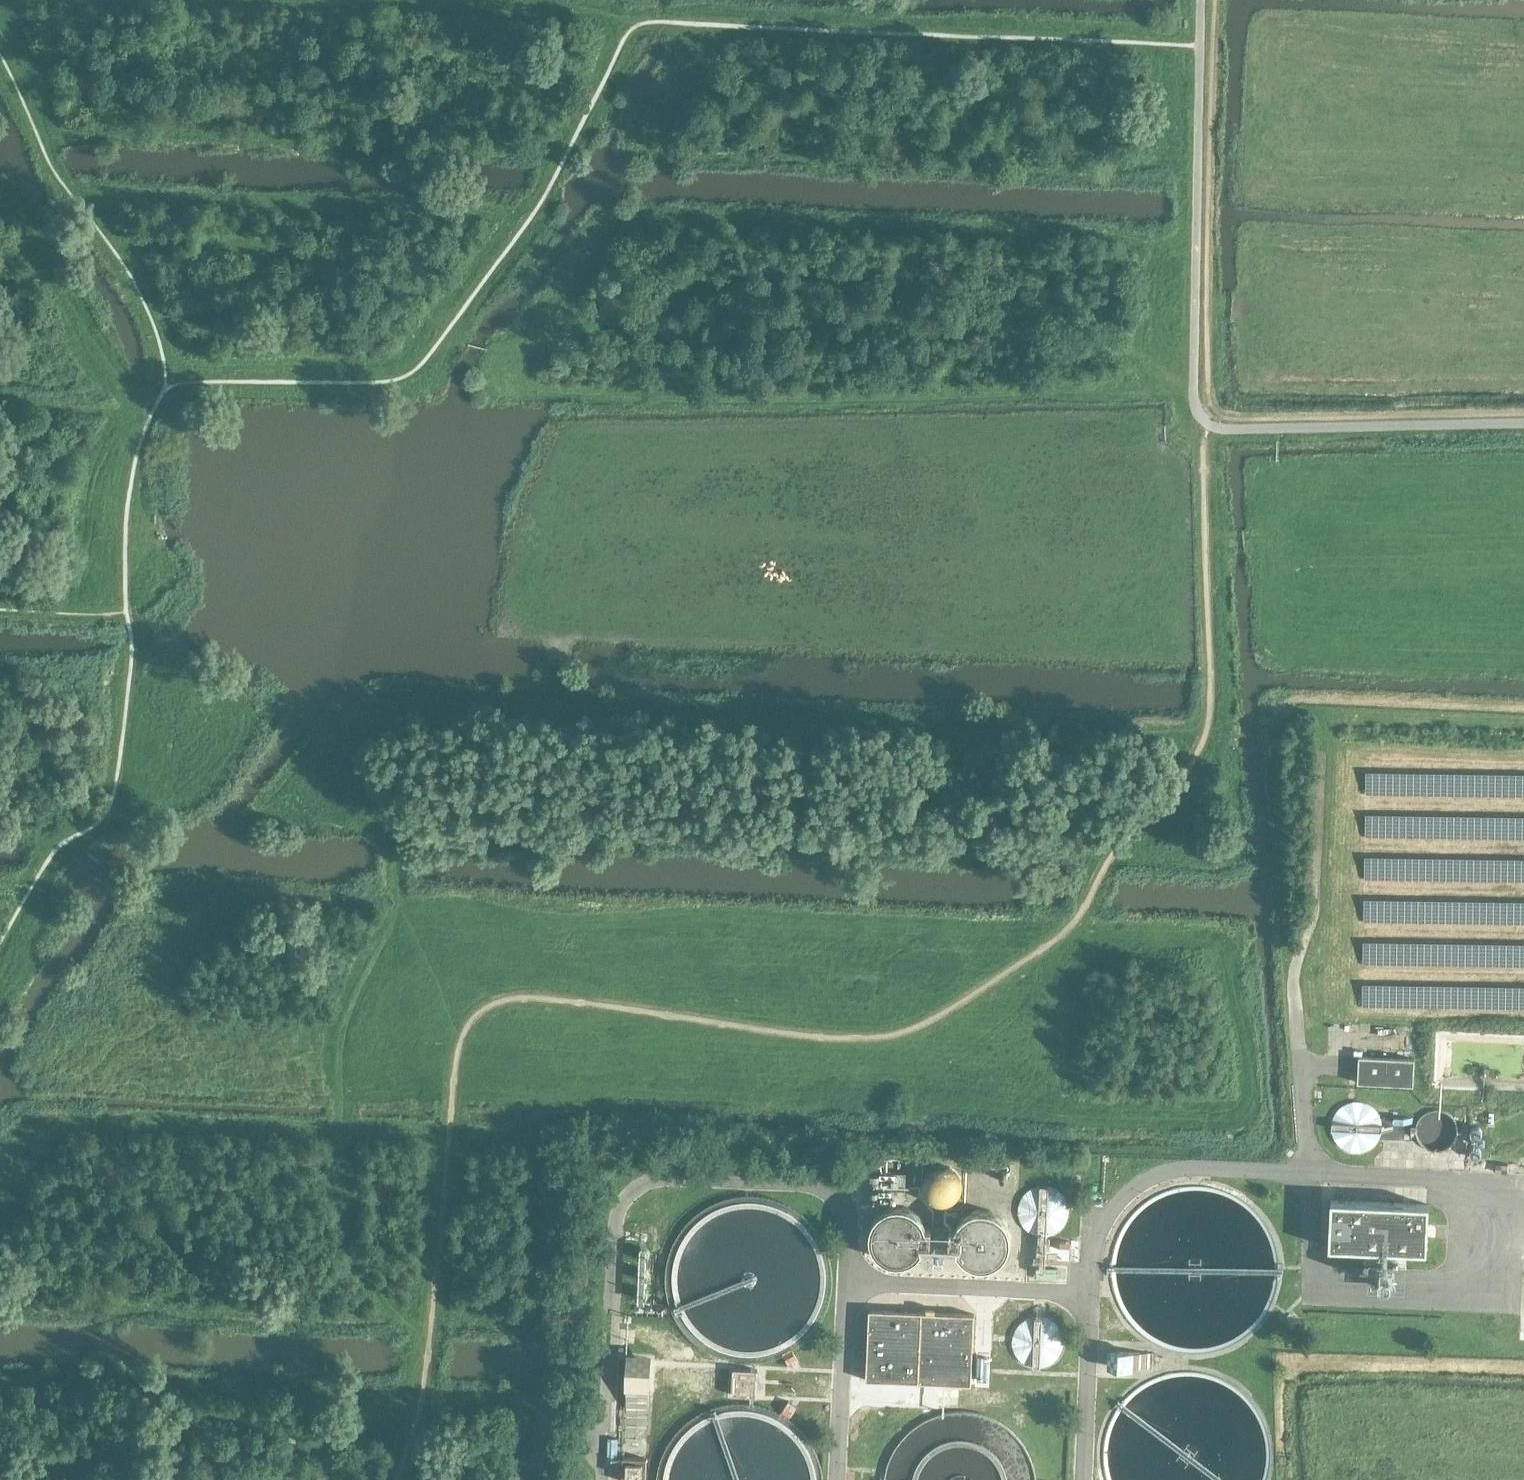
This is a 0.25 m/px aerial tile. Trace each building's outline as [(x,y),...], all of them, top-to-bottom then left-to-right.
[(1359,1056),(1359,1057),(1358,1083),(1413,1085),(1415,1059),(1359,1056)] [(957,1183),(957,1182),(956,1178),(955,1175),(951,1170),(946,1166),(941,1165),(934,1166),(928,1169),(924,1175),(923,1181),(923,1187),(927,1194),(931,1197),(935,1198),(938,1199),(945,1198),(951,1194),(955,1190),(957,1183)] [(1071,1185),(1081,1185),(1081,1175),(1071,1175),(1071,1185)] [(926,1229),(925,1224),(924,1218),(920,1212),(917,1208),(913,1205),(909,1203),(899,1200),(894,1200),(887,1202),(882,1205),(877,1208),(874,1212),(871,1217),(869,1223),(869,1228),(869,1234),(871,1240),(874,1245),(877,1249),(882,1252),(886,1255),(895,1257),(901,1257),(907,1255),(913,1252),(917,1249),(920,1245),(923,1240),(925,1234),(926,1229)] [(1003,1228),(1003,1227),(1002,1221),(1001,1216),(999,1213),(995,1208),(988,1203),(982,1201),(977,1200),(973,1200),(968,1201),(962,1204),(958,1207),(954,1212),(951,1217),(950,1221),(949,1226),(950,1231),(951,1236),(953,1241),(956,1245),(959,1248),(964,1251),(970,1253),(974,1254),(979,1254),(985,1252),(989,1250),(993,1247),(997,1243),(1000,1238),(1002,1234),(1003,1228)] [(1331,1200),(1329,1247),(1427,1252),(1429,1204),(1331,1200)] [(975,1314),(926,1312),(869,1310),(866,1380),(972,1384),(975,1314)] [(1285,1318),(1292,1325),(1297,1320),(1290,1313),(1285,1318)] [(1115,1367),(1154,1369),(1161,1366),(1161,1356),(1155,1353),(1116,1351),(1115,1367)] [(626,1414),(648,1415),(650,1362),(628,1361),(626,1414)] [(732,1395),(757,1396),(758,1370),(733,1369),(732,1395)] [(914,1409),(901,1409),(901,1421),(914,1421),(914,1409)] [(622,1474),(622,1479),(646,1479),(647,1458),(623,1457),(622,1474)]
